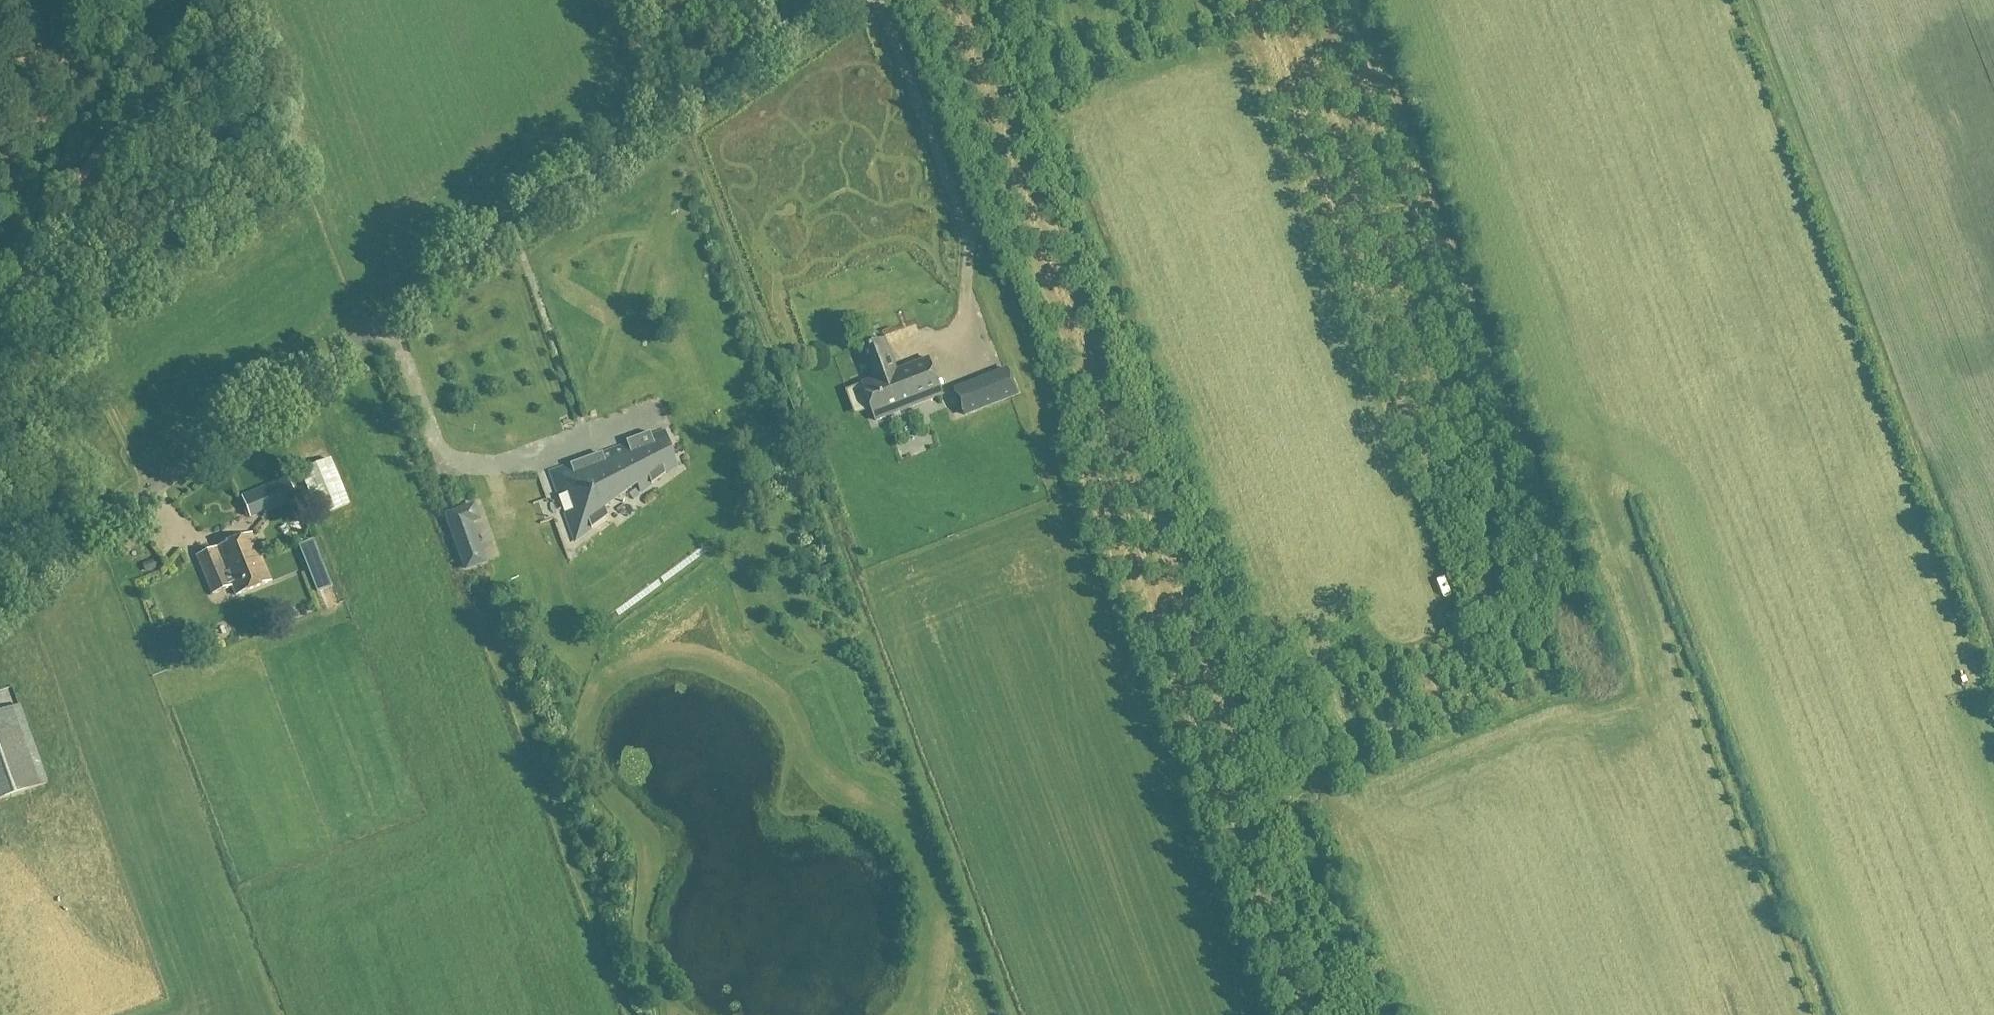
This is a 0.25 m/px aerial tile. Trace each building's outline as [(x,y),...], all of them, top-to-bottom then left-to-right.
[(896,368),(885,340),(861,349),(873,380),(861,385),(875,419),(939,394),(925,357),(896,368)] [(1017,395),(1007,370),(955,390),(965,416),(1017,395)] [(649,438),(647,434),(632,439),(633,444),(598,456),(599,459),(585,464),(584,460),(567,466),(568,467),(548,474),(556,497),(568,493),(574,511),(563,515),(572,542),(605,518),(601,508),(635,484),(638,493),(673,468),(661,434),(649,438)] [(331,459),(299,472),(318,518),(350,505),(331,459)] [(288,478),(241,497),(249,518),(296,498),(288,478)] [(96,503),(92,496),(88,499),(92,506),(96,503)] [(451,529),(460,555),(479,549),(470,523),(478,520),(473,506),(446,515),(451,529)] [(212,594),(232,586),(236,595),(271,581),(252,533),(197,555),(212,594)] [(302,545),(315,581),(320,593),(332,588),(313,541),(302,545)] [(484,563),(479,549),(460,555),(466,569),(484,563)] [(20,706),(0,713),(0,799),(47,783),(20,706)]
